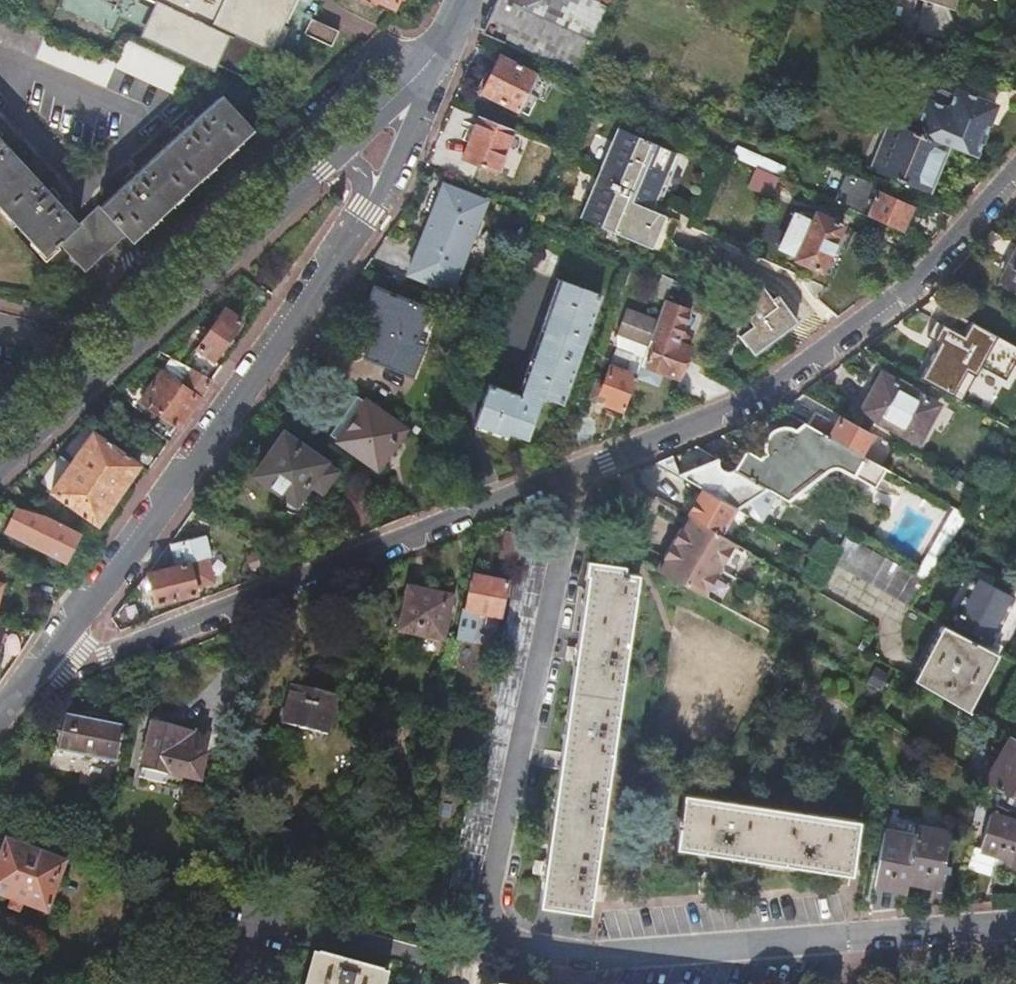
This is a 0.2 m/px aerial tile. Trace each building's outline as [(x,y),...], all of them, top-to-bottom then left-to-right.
[(114,9),(119,0),(96,0),(114,9)] [(160,7),(147,35),(250,83),(268,46),(294,58),(304,37),(332,49),(339,33),(313,22),(323,1),(322,0),(145,0),(160,7)] [(366,3),(389,14),(391,9),(392,9),(397,0),(368,0),(366,3)] [(482,33),(546,61),(543,64),(578,81),(613,0),(496,0),(482,33)] [(860,25),(868,28),(912,43),(926,0),(868,0),(860,25)] [(106,89),(115,70),(173,96),(185,68),(125,41),(115,63),(0,14),(0,44),(106,89)] [(518,111),(538,73),(500,55),(481,92),(518,111)] [(954,61),(947,66),(949,74),(956,77),(962,73),(961,65),(954,61)] [(929,100),(948,108),(955,90),(940,84),(934,87),(929,100)] [(927,99),(914,131),(947,145),(948,146),(969,154),(975,157),(991,119),(982,115),(987,102),(956,89),(955,90),(948,108),(929,100),(927,99)] [(127,185),(100,209),(99,210),(119,233),(122,231),(126,235),(131,241),(252,128),(222,97),(196,121),(194,118),(185,127),(187,129),(136,176),(134,174),(125,182),(127,185)] [(498,170),(514,128),(479,115),(463,156),(498,170)] [(185,127),(194,118),(192,117),(183,125),(185,127)] [(888,141),(876,170),(929,192),(948,146),(947,145),(914,131),(890,121),(882,139),(888,141)] [(618,126),(580,215),(651,247),(657,232),(650,229),(658,211),(651,208),(675,151),(618,126)] [(46,256),(58,245),(62,241),(64,242),(80,228),(78,226),(56,202),(58,200),(49,191),(47,192),(0,141),(2,140),(0,137),(0,207),(46,256)] [(736,146),(732,155),(755,165),(777,175),(779,176),(782,167),(736,146)] [(797,184),(779,176),(777,175),(755,165),(748,179),(771,189),(790,198),(797,184)] [(897,200),(900,193),(884,186),(867,180),(849,172),(846,171),(833,200),(866,216),(867,214),(901,228),(910,206),(897,200)] [(123,180),(125,182),(134,174),(132,172),(123,180)] [(407,274),(433,284),(448,290),(483,202),(443,186),(407,274)] [(49,191),(58,200),(60,198),(52,188),(49,191)] [(119,233),(99,210),(100,209),(99,207),(78,226),(80,228),(64,242),(62,241),(58,245),(84,274),(126,235),(122,231),(119,233)] [(830,289),(819,302),(837,317),(874,290),(825,259),(840,224),(815,213),(810,222),(793,214),(778,247),(795,255),(793,260),(806,265),(804,271),(815,276),(830,289)] [(977,246),(1008,263),(1000,280),(1015,288),(1015,246),(989,232),(977,246)] [(402,285),(428,296),(433,284),(407,274),(402,285)] [(486,384),(473,423),(505,435),(507,432),(526,438),(541,397),(559,403),(598,293),(559,280),(518,394),(486,384)] [(663,298),(668,283),(660,280),(653,294),(663,298)] [(775,293),(757,282),(741,294),(752,310),(745,316),(751,325),(739,334),(752,353),(796,320),(775,293)] [(371,338),(364,356),(402,371),(405,362),(426,310),(374,289),(362,317),(377,323),(371,338)] [(658,372),(675,379),(687,347),(681,345),(684,336),(679,329),(685,310),(662,301),(654,321),(633,377),(654,385),(658,372)] [(186,364),(194,368),(213,378),(222,364),(215,359),(242,320),(226,307),(186,364)] [(601,402),(621,409),(654,321),(624,309),(616,333),(615,349),(602,382),(594,379),(587,397),(596,400),(599,393),(604,395),(601,402)] [(213,378),(194,368),(182,385),(161,371),(141,400),(162,415),(151,429),(168,441),(213,378)] [(880,372),(858,411),(916,442),(927,424),(923,422),(932,403),(934,404),(935,402),(880,372)] [(376,469),(403,430),(356,397),(329,434),(376,469)] [(885,468),(859,453),(870,432),(838,415),(834,422),(814,411),(806,424),(803,423),(792,431),(791,429),(788,427),(786,426),(783,425),(780,424),(776,425),(773,425),(771,427),(768,428),(766,431),(764,434),(763,437),(763,441),(764,444),(765,448),(767,451),(757,457),(743,449),(731,469),(727,471),(724,471),(721,471),(719,470),(718,469),(717,468),(716,467),(715,465),(714,464),(714,461),(714,460),(677,471),(702,487),(655,569),(703,595),(734,541),(732,540),(719,532),(734,505),(736,506),(764,487),(775,492),(788,500),(828,468),(829,468),(831,467),(832,467),(834,467),(835,467),(837,467),(838,467),(840,468),(874,487),(885,468)] [(578,419),(565,456),(589,446),(593,420),(578,419)] [(147,472),(164,447),(116,434),(110,445),(94,432),(52,490),(98,523),(139,466),(147,472)] [(282,435),(255,474),(294,502),(307,484),(320,492),(335,471),(282,435)] [(732,540),(747,513),(760,521),(775,492),(764,487),(736,506),(734,505),(719,532),(732,540)] [(942,525),(955,532),(966,514),(953,506),(942,525)] [(72,553),(82,532),(48,516),(37,513),(24,538),(52,551),(69,559),(72,553)] [(82,532),(87,524),(49,514),(48,516),(82,532)] [(518,561),(524,537),(524,535),(505,531),(500,557),(518,561)] [(910,605),(928,577),(918,571),(916,575),(844,534),(831,560),(910,605)] [(171,567),(147,573),(154,603),(194,594),(192,588),(211,583),(205,559),(208,558),(204,539),(167,548),(171,567)] [(624,567),(587,561),(586,573),(588,574),(546,861),(534,859),(533,871),(543,873),(539,902),(588,910),(639,574),(624,572),(624,567)] [(918,571),(928,577),(933,568),(923,563),(918,571)] [(508,584),(469,577),(457,641),(481,646),(487,616),(501,619),(508,584)] [(975,578),(948,628),(980,644),(982,640),(991,644),(1015,599),(975,578)] [(452,598),(407,589),(399,632),(444,642),(452,598)] [(912,679),(968,711),(998,655),(999,654),(980,644),(948,628),(942,625),(941,626),(912,679)] [(316,692),(316,691),(291,685),(282,723),(327,735),(335,701),(323,697),(323,695),(316,692)] [(83,756),(116,764),(124,729),(67,717),(60,751),(58,750),(57,752),(82,757),(83,756)] [(170,773),(200,781),(211,735),(150,721),(149,724),(152,724),(151,725),(153,725),(140,778),(168,784),(170,773)] [(985,781),(1015,799),(1015,739),(1011,736),(985,781)] [(677,847),(851,874),(860,821),(684,793),(681,816),(677,815),(676,824),(680,825),(677,847)] [(1015,867),(1015,821),(991,814),(980,849),(1001,855),(999,861),(1015,867)] [(951,833),(920,827),(917,837),(885,830),(874,882),(907,889),(909,879),(940,886),(951,833)] [(72,851),(67,866),(4,842),(0,852),(0,897),(50,916),(50,913),(80,924),(96,879),(95,878),(101,862),(72,851)] [(381,974),(382,974),(383,971),(358,964),(320,954),(319,956),(321,957),(313,983),(378,983),(381,974)]
